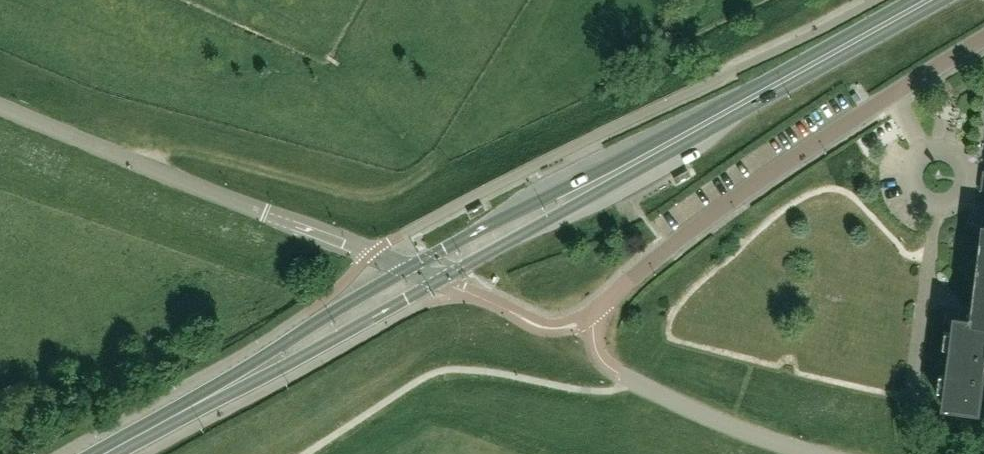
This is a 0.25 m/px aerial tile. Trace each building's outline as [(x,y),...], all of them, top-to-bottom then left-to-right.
[(943,405),(979,410),(979,408),(978,408),(983,362),(983,226),(983,227),(973,307),(972,319),(954,317),(954,319),(955,319),(951,349),(944,404),(943,404),(943,405)]
